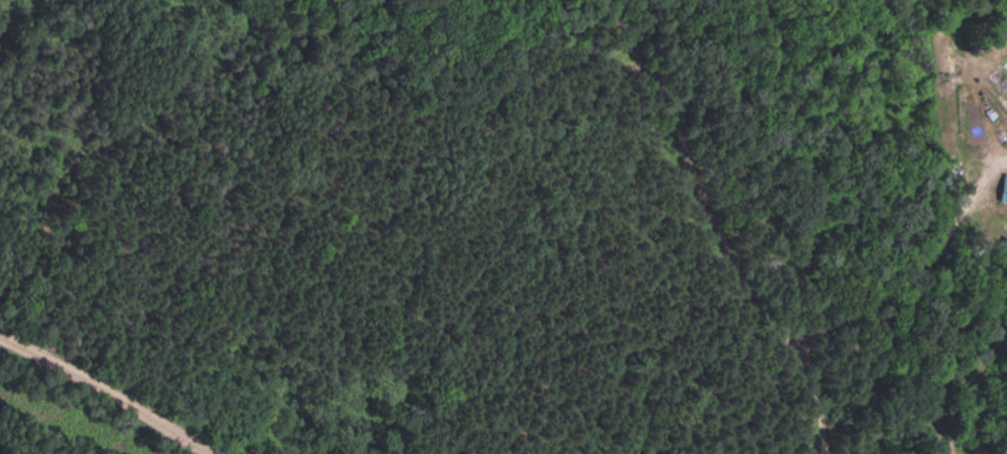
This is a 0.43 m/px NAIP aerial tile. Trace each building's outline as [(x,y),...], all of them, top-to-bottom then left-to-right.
[(983,72),(996,93),(1006,86),(1006,58),(983,72)]
